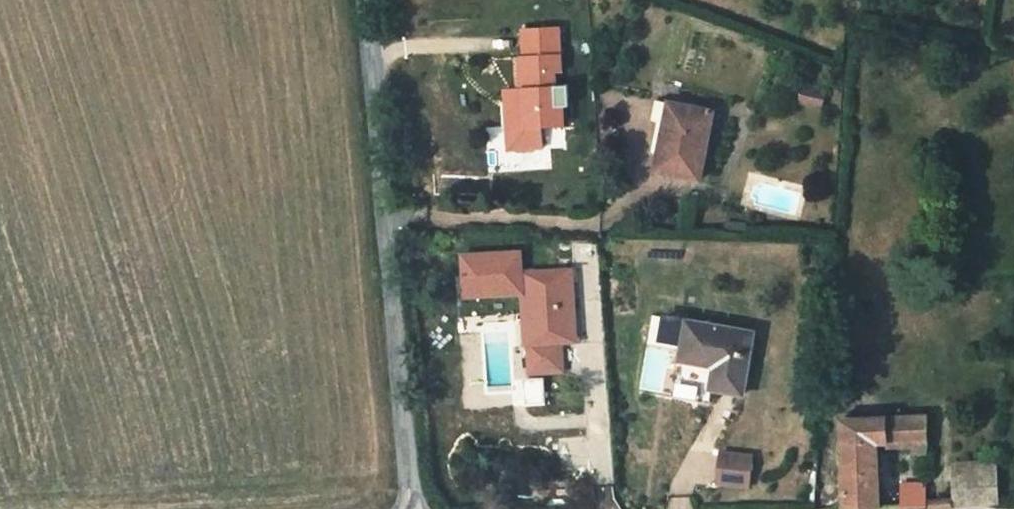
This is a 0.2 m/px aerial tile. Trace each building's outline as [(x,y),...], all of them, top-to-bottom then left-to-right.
[(538,155),(526,54),(489,58),(492,85),(489,86),(492,115),(481,116),(484,142),(498,141),(499,159),(538,155)] [(484,142),(481,116),(473,117),(478,161),(499,159),(498,141),(484,142)] [(628,195),(669,203),(682,135),(641,127),(628,195)] [(463,298),(524,295),(521,250),(461,254),(463,298)] [(513,401),(544,399),(542,373),(557,372),(549,300),(499,304),(505,376),(510,376),(513,401)] [(663,346),(655,391),(689,397),(686,414),(720,422),(730,358),(663,346)] [(827,508),(861,508),(857,453),(905,448),(903,421),(824,428),(827,508)] [(937,508),(948,508),(986,507),(982,466),(934,469),(937,508)] [(697,480),(694,508),(724,508),(727,484),(697,480)] [(888,508),(908,508),(905,486),(886,487),(888,508)]
